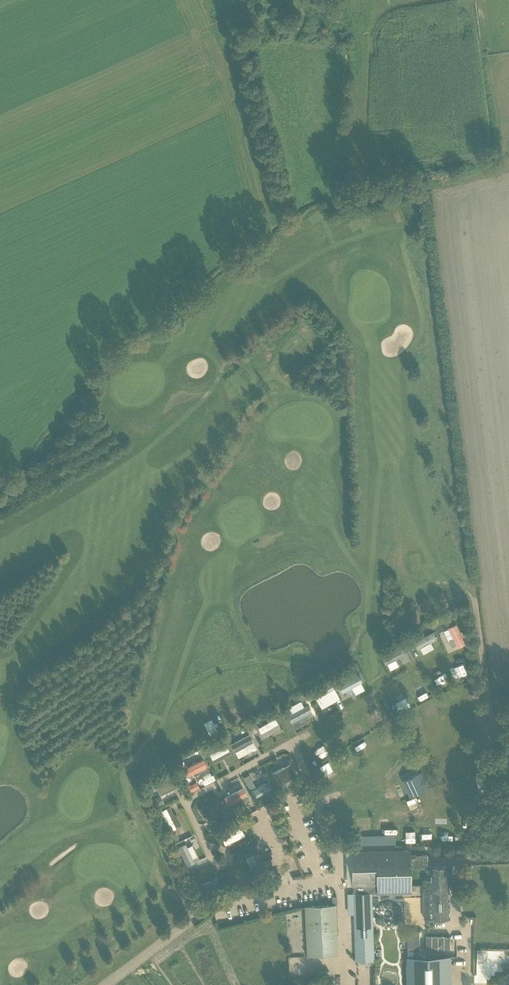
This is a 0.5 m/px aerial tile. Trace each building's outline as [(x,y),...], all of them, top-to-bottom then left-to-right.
[(457,624),(449,628),(455,639),(451,640),(453,646),(457,644),(458,647),(466,643),(457,624)] [(449,627),(444,629),(448,639),(453,637),(449,627)] [(433,632),(414,642),(418,649),(436,639),(433,632)] [(400,649),(383,658),(386,664),(396,659),(398,663),(402,661),(400,657),(404,655),(400,649)] [(359,675),(339,685),(343,693),(347,691),(349,694),(354,691),(352,687),(362,682),(359,675)] [(332,686),(314,696),(321,708),(339,699),(332,686)] [(301,700),(307,697),(304,693),(297,697),(299,701),(301,700)] [(307,705),(287,716),(294,728),(302,724),(299,719),(311,713),(307,705)] [(423,720),(432,717),(429,708),(420,711),(423,720)] [(279,720),(261,730),(269,744),(278,739),(274,732),(282,727),(279,720)] [(247,724),(240,729),(242,733),(249,729),(247,724)] [(248,735),(230,745),(234,752),(245,746),(248,753),(256,749),(248,735)] [(225,748),(208,757),(212,763),(228,754),(225,748)] [(341,760),(347,773),(355,769),(348,757),(341,760)] [(202,760),(183,769),(187,776),(206,767),(202,760)] [(332,762),(322,766),(329,779),(338,774),(332,762)] [(284,768),(273,774),(279,786),(297,776),(293,769),(286,773),(284,768)] [(402,781),(410,798),(429,788),(421,772),(402,781)] [(171,774),(152,783),(159,796),(178,787),(171,774)] [(268,781),(249,791),(253,799),(272,789),(268,781)] [(189,792),(197,788),(195,783),(187,787),(189,792)] [(242,788),(223,799),(230,811),(237,807),(234,802),(246,795),(242,788)] [(162,804),(158,797),(151,801),(154,808),(162,804)] [(217,800),(198,810),(202,818),(221,807),(217,800)] [(165,809),(158,812),(168,832),(175,829),(165,809)] [(219,824),(231,817),(228,812),(216,819),(219,824)] [(376,818),(377,828),(389,828),(389,818),(376,818)] [(238,824),(217,834),(220,841),(241,831),(238,824)] [(436,836),(435,826),(425,826),(425,836),(436,836)] [(416,841),(415,830),(404,830),(405,842),(416,841)] [(170,836),(173,842),(179,839),(176,833),(170,836)] [(184,845),(177,848),(185,867),(193,864),(184,845)] [(409,850),(350,852),(352,886),(376,886),(376,888),(376,893),(376,894),(411,893),(410,888),(410,867),(410,863),(410,858),(410,855),(409,850)] [(252,855),(244,859),(253,878),(261,874),(252,855)] [(428,856),(411,856),(411,868),(428,867),(428,856)] [(424,879),(424,918),(450,918),(449,865),(432,866),(432,879),(424,879)] [(195,876),(187,879),(191,889),(197,886),(200,894),(218,887),(215,879),(199,886),(195,876)] [(374,961),(373,903),(372,903),(371,893),(351,894),(352,899),(352,915),(354,962),(374,961)] [(304,907),(306,957),(337,955),(335,905),(304,907)] [(420,933),(408,933),(408,948),(420,948),(420,933)] [(451,934),(426,934),(426,946),(451,946),(451,934)] [(408,984),(452,984),(451,955),(407,956),(408,984)]
